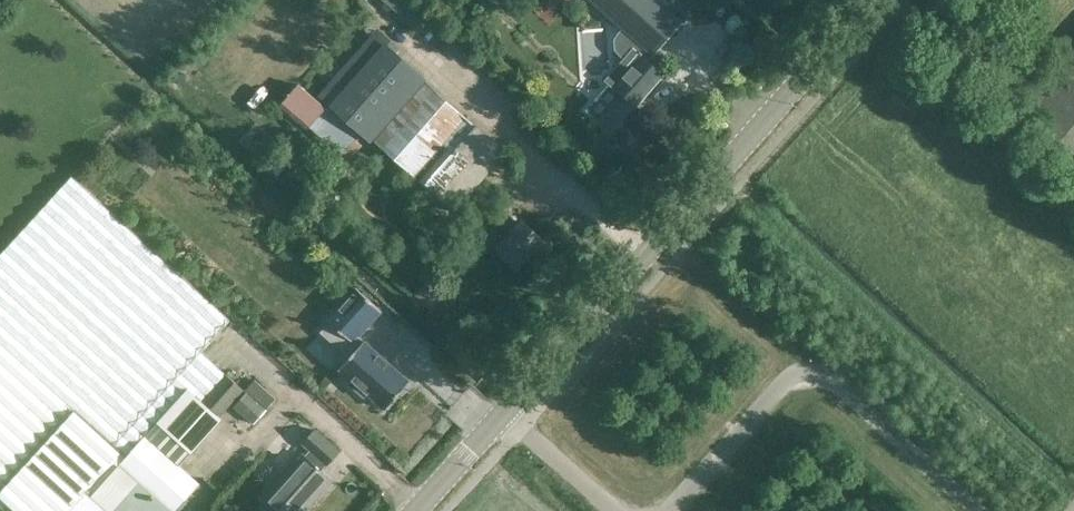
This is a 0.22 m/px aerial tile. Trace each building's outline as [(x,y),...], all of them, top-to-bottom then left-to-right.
[(621,28),(652,56),(675,30),(676,31),(684,21),(661,0),(589,0),(621,28)] [(328,111),(313,129),(342,155),(355,140),(371,153),(378,145),(452,211),(483,177),(481,175),(503,151),(384,45),(389,39),(377,28),(317,95),(335,112),(332,115),(328,111)] [(667,69),(652,56),(621,28),(613,37),(613,50),(623,59),(605,80),(608,83),(585,110),(596,120),(595,122),(622,145),(647,116),(635,106),(667,69)] [(1025,108),(1073,153),(1073,53),(1025,108)] [(323,74),(316,68),(306,80),(312,85),(323,74)] [(283,102),(310,125),(325,108),(298,85),(283,102)] [(84,491),(85,490),(152,417),(180,386),(175,381),(201,352),(230,320),(70,177),(0,255),(0,507),(4,510),(8,506),(13,510),(68,510),(84,491)] [(498,224),(509,233),(495,249),(516,267),(542,238),(521,220),(518,223),(507,213),(498,224)] [(355,287),(327,319),(351,341),(347,345),(350,347),(339,360),(343,364),(339,368),(353,380),(350,383),(363,396),(367,392),(385,409),(410,381),(358,336),(381,311),(355,287)] [(180,386),(152,417),(191,453),(221,419),(218,417),(243,390),(201,352),(175,381),(180,386)] [(261,417),(276,391),(252,377),(237,403),(261,417)] [(68,510),(176,510),(199,484),(179,466),(191,453),(152,417),(85,490),(84,491),(68,510)] [(266,447),(280,457),(294,438),(281,427),(266,447)] [(320,471),(338,451),(315,430),(304,443),(311,449),(304,457),(303,456),(264,499),(278,510),(299,510),(328,478),(320,471)]
